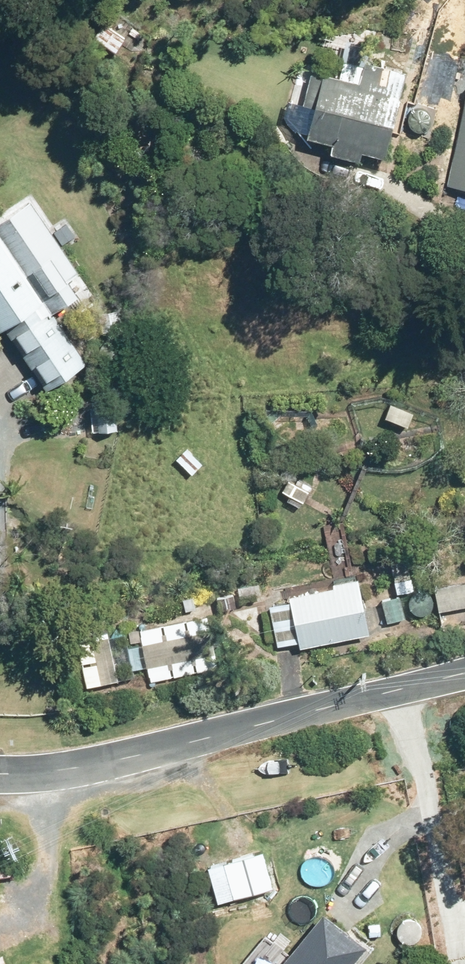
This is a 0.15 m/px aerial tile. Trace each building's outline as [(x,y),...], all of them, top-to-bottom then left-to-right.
[(102,22),(94,35),(116,50),(125,37),(102,22)] [(308,70),(309,67),(298,64),(282,125),(308,131),(307,135),(333,142),(331,152),(361,159),(363,150),(384,155),(406,69),(346,54),(341,75),(325,71),(323,74),(308,70)] [(442,211),(464,216),(464,104),(442,211)] [(5,326),(47,389),(86,362),(52,310),(78,293),(68,278),(79,271),(61,244),(72,236),(65,225),(53,233),(30,198),(0,219),(0,328),(5,326)] [(100,313),(103,331),(122,328),(120,310),(100,313)] [(116,402),(98,402),(99,429),(117,428),(116,402)] [(295,416),(295,430),(306,430),(306,417),(295,416)] [(187,446),(176,457),(192,473),(203,463),(187,446)] [(290,495),(287,499),(300,506),(313,485),(300,477),(297,482),(290,478),(283,491),(290,495)] [(336,557),(341,559),(345,555),(344,549),(338,547),(334,552),(336,557)] [(334,585),(290,595),(291,601),(270,605),(279,644),(299,640),(300,647),(370,632),(358,576),(334,581),(334,585)] [(414,578),(397,582),(399,594),(417,590),(414,578)] [(433,584),(438,608),(464,603),(464,578),(433,584)] [(234,594),(224,596),(227,608),(236,605),(234,594)] [(383,599),(388,622),(406,617),(401,595),(383,599)] [(135,675),(134,669),(148,666),(150,679),(219,666),(209,616),(141,630),(143,644),(130,646),(127,632),(78,641),(87,685),(135,675)] [(0,862),(0,876),(13,875),(12,862),(0,862)]
